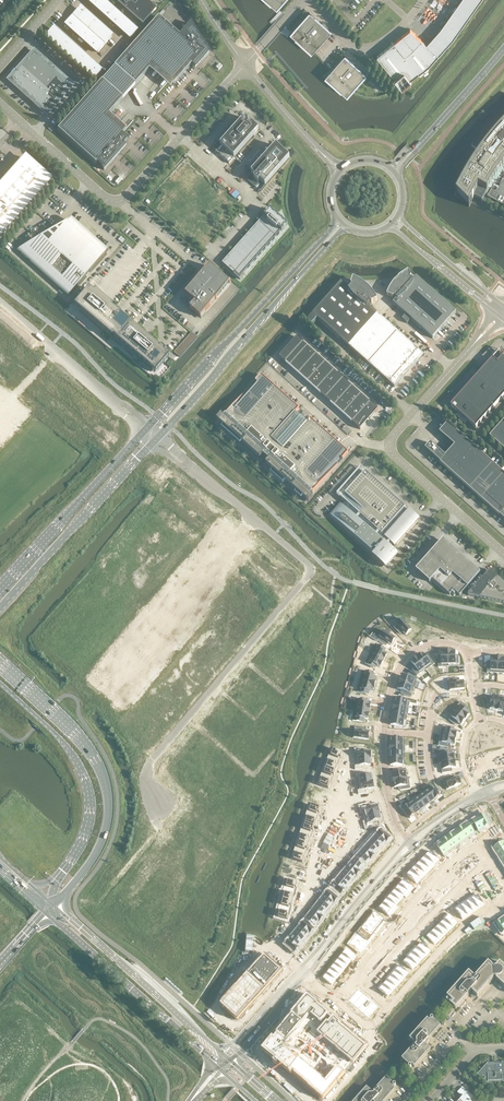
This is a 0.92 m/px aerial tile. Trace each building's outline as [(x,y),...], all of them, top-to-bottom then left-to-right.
[(131,38),(138,30),(104,0),(88,0),(131,38)] [(142,25),(155,11),(143,0),(114,0),(142,25)] [(441,26),(426,43),(439,55),(453,37),(480,0),(460,0),(441,26)] [(79,9),(66,24),(98,53),(111,38),(79,9)] [(296,38),(312,52),(316,47),(317,48),(327,36),(327,35),(331,30),(315,16),(314,17),(310,12),(291,33),(296,37),(296,38)] [(158,17),(114,66),(135,85),(152,65),(174,84),(197,58),(201,61),(209,53),(190,24),(179,36),(158,17)] [(100,72),(52,29),(45,37),(93,80),(100,72)] [(410,29),(377,56),(396,79),(402,87),(412,80),(411,79),(419,73),(419,74),(429,66),(439,55),(426,43),(410,29)] [(26,59),(27,60),(22,66),(21,66),(8,80),(15,86),(21,91),(21,92),(28,98),(28,97),(34,103),(47,115),(54,107),(53,106),(59,100),(60,101),(73,86),(66,80),(65,81),(59,75),(60,74),(53,68),(52,69),(46,64),(47,63),(34,51),(26,59)] [(341,60),(340,59),(330,71),(330,72),(326,77),(342,91),(347,95),(366,74),(361,70),(361,69),(345,55),(341,60)] [(375,76),(369,81),(370,83),(364,88),(372,97),(377,92),(384,86),(375,76)] [(102,80),(58,130),(95,164),(96,163),(104,170),(123,149),(121,147),(126,141),(120,136),(122,134),(105,119),(122,99),(102,80)] [(482,201),(483,199),(484,197),(485,195),(487,193),(488,190),(490,188),(491,185),(493,183),(495,180),(497,176),(499,173),(502,169),(503,166),(503,112),(472,146),(481,153),(474,162),(469,170),(464,178),(460,186),(456,194),(457,195),(459,190),(482,201)] [(245,119),(221,146),(234,158),(258,131),(245,119)] [(276,147),(247,179),(260,192),(289,159),(276,147)] [(50,180),(38,169),(34,173),(21,162),(0,186),(0,233),(3,236),(11,227),(10,226),(50,180)] [(489,198),(503,207),(503,166),(502,169),(499,173),(497,176),(495,180),(493,183),(491,185),(490,188),(488,190),(487,193),(485,195),(489,198)] [(266,215),(223,264),(240,279),(288,226),(270,210),(268,213),(267,212),(266,213),(266,214),(266,215)] [(18,250),(68,296),(106,254),(70,222),(47,247),(37,240),(18,250)] [(201,318),(230,284),(210,266),(201,277),(186,295),(196,303),(191,309),(201,318)] [(391,289),(389,292),(397,299),(393,303),(406,315),(402,319),(407,323),(411,319),(433,339),(441,330),(456,312),(416,277),(413,281),(410,278),(411,278),(408,273),(405,275),(401,277),(398,280),(396,283),(393,286),(391,289)] [(368,306),(375,298),(372,294),(368,290),(364,286),(359,283),(354,281),(352,287),(350,290),(341,282),(313,314),(317,319),(395,388),(419,361),(419,360),(423,355),(419,351),(368,306)] [(88,288),(73,305),(74,306),(137,360),(138,359),(154,373),(168,356),(164,352),(164,351),(160,348),(159,348),(129,322),(128,323),(120,315),(111,308),(112,306),(94,291),(93,292),(88,288)] [(310,327),(317,319),(313,314),(305,322),(310,327)] [(180,356),(197,337),(191,332),(174,351),(180,356)] [(280,356),(279,357),(360,430),(361,429),(369,418),(370,419),(375,413),(376,413),(378,410),(297,337),(295,340),(289,347),(290,347),(281,356),(280,356)] [(503,356),(503,355),(503,353),(502,352),(501,352),(500,354),(500,355),(495,361),(497,363),(488,374),(483,370),(481,372),(482,373),(478,377),(477,376),(451,406),(461,415),(464,411),(469,415),(465,419),(476,429),(503,399),(502,398),(503,396),(503,356)] [(251,387),(220,422),(260,457),(263,455),(270,461),(267,464),(273,468),(270,471),(283,482),(285,480),(307,499),(338,465),(328,457),(339,445),(311,419),(307,424),(296,414),(299,409),(274,387),(267,396),(264,392),(260,396),(251,387)] [(490,437),(503,450),(503,421),(490,437)] [(430,443),(425,449),(470,490),(493,464),(448,424),(440,432),(455,446),(446,457),(430,443)] [(470,490),(503,520),(503,474),(493,464),(470,490)] [(340,505),(331,516),(373,553),(374,553),(376,555),(375,555),(388,566),(397,555),(390,549),(391,548),(392,548),(393,547),(392,546),(393,545),(395,546),(417,520),(404,509),(406,507),(365,471),(345,494),(341,490),(337,494),(342,498),(341,498),(346,503),(342,507),(340,505)] [(416,570),(420,569),(426,574),(425,575),(427,578),(428,576),(431,579),(429,582),(432,580),(449,595),(453,591),(459,596),(480,573),(474,568),(443,541),(423,564),(424,564),(420,569),(416,569),(416,570)] [(479,598),(503,604),(503,583),(490,570),(468,595),(479,598)] [(402,620),(394,627),(400,634),(403,631),(403,632),(406,635),(409,633),(409,634),(412,631),(411,631),(412,630),(402,620)] [(384,631),(378,641),(385,646),(387,642),(388,643),(392,645),(393,643),(394,643),(396,640),(395,640),(396,639),(384,631)] [(375,645),(370,654),(384,661),(385,659),(387,656),(387,655),(383,653),(384,649),(375,645)] [(441,657),(438,658),(438,668),(448,667),(448,652),(444,652),(441,652),(441,657)] [(452,652),(448,652),(448,667),(449,667),(449,665),(459,664),(459,657),(455,657),(455,652),(452,652)] [(370,654),(365,664),(374,668),(376,665),(380,668),(381,667),(383,664),(383,663),(384,661),(370,654)] [(422,654),(417,658),(426,671),(435,664),(429,656),(426,658),(423,654),(422,654)] [(412,662),(412,663),(414,666),(415,667),(412,669),(417,676),(425,670),(426,671),(417,658),(412,662)] [(488,663),(487,673),(497,673),(498,658),(495,658),(492,658),(491,662),(491,663),(488,663)] [(363,671),(360,682),(376,686),(377,683),(376,682),(377,679),(372,677),(373,674),(363,671)] [(401,679),(400,683),(414,688),(418,678),(408,675),(407,678),(406,677),(402,676),(401,679)] [(458,679),(448,680),(449,691),(464,689),(465,688),(465,685),(464,685),(464,682),(460,682),(458,682),(458,679)] [(360,682),(357,692),(367,695),(368,691),(373,693),(374,690),(374,689),(375,689),(376,686),(360,682)] [(399,686),(398,689),(401,690),(403,691),(401,694),(411,698),(414,688),(400,683),(399,686)] [(489,696),(487,703),(491,704),(490,706),(490,709),(490,710),(496,711),(499,696),(499,698),(489,696)] [(356,699),(354,710),(370,712),(370,710),(371,706),(370,706),(370,705),(365,705),(366,701),(356,699)] [(395,699),(394,706),(409,708),(410,701),(395,699)] [(460,702),(454,710),(466,720),(470,715),(467,712),(466,711),(468,709),(460,702)] [(394,706),(393,712),(408,715),(409,708),(394,706)] [(354,710),(353,721),(363,722),(363,719),(368,720),(369,719),(369,715),(370,712),(354,710)] [(455,712),(449,720),(455,725),(457,722),(458,723),(461,725),(466,720),(454,710),(453,710),(455,712)] [(393,712),(392,718),(407,721),(408,715),(393,712)] [(392,718),(391,725),(403,727),(404,721),(407,721),(392,718)] [(443,725),(441,735),(456,739),(457,733),(457,732),(453,731),(452,731),(453,727),(443,725)] [(355,727),(353,738),(368,740),(369,740),(370,736),(369,736),(369,733),(364,732),(365,728),(355,727)] [(441,735),(438,746),(448,748),(449,744),(450,745),(454,746),(454,745),(456,739),(441,735)] [(356,753),(356,759),(371,759),(371,752),(362,752),(362,748),(354,749),(354,753),(356,753)] [(341,758),(343,753),(331,749),(329,755),(328,758),(339,762),(337,761),(339,757),(341,758)] [(448,752),(438,753),(439,763),(455,761),(454,755),(454,754),(450,755),(448,755),(448,752)] [(336,766),(337,762),(338,762),(339,762),(328,758),(327,760),(324,766),(336,771),(337,766),(336,766)] [(371,759),(356,759),(357,766),(355,766),(355,770),(362,770),(362,766),(371,766),(371,764),(371,760),(371,759)] [(455,761),(439,763),(439,764),(441,763),(442,774),(451,772),(450,769),(452,769),(456,768),(455,761)] [(334,775),(336,771),(324,766),(322,773),(321,775),(332,780),(332,779),(331,779),(332,775),(334,775)] [(396,774),(392,774),(393,777),(393,781),(409,779),(407,779),(406,769),(397,770),(398,774),(396,774)] [(357,778),(358,784),(373,782),(373,781),(372,782),(372,780),(373,780),(372,776),(372,775),(363,776),(363,773),(355,774),(356,778),(357,778)] [(329,783),(330,779),(332,780),(321,775),(320,778),(317,784),(329,789),(330,784),(329,783)] [(445,779),(443,780),(447,790),(453,787),(453,788),(460,785),(461,784),(460,780),(459,781),(458,778),(455,779),(453,780),(452,776),(445,779)] [(409,779),(393,781),(394,785),(395,788),(398,787),(400,787),(400,791),(410,789),(409,779)] [(374,789),(373,782),(358,784),(359,790),(358,791),(358,795),(366,794),(365,790),(369,789),(374,789)] [(433,787),(428,790),(435,800),(440,796),(433,787)] [(428,790),(423,794),(430,803),(435,800),(428,790)] [(417,797),(425,807),(430,803),(423,794),(418,798),(417,797)] [(412,799),(411,800),(420,811),(425,807),(417,797),(412,800),(412,799)] [(411,800),(407,803),(415,815),(420,811),(411,800)] [(407,803),(401,807),(410,819),(415,815),(407,803)] [(307,811),(306,814),(317,817),(316,817),(317,813),(319,813),(321,808),(309,804),(307,811)] [(368,805),(361,807),(362,811),(364,811),(365,817),(380,813),(378,806),(373,807),(369,808),(369,809),(368,805)] [(380,813),(365,817),(367,823),(366,823),(367,827),(374,825),(373,822),(381,819),(381,818),(380,814),(379,813),(380,813)] [(314,821),(316,817),(317,818),(317,817),(306,814),(305,816),(303,823),(315,827),(316,822),(314,821)] [(484,815),(479,818),(486,830),(491,827),(484,815)] [(479,818),(473,821),(480,833),(486,830),(479,818)] [(313,831),(315,827),(303,823),(301,829),(300,832),(311,835),(310,835),(311,831),(313,831)] [(468,824),(462,827),(471,839),(476,835),(468,824)] [(462,827),(457,831),(464,840),(466,843),(466,842),(464,840),(469,837),(470,839),(471,839),(462,827)] [(380,829),(376,833),(387,843),(391,838),(388,835),(386,833),(385,833),(380,829)] [(457,831),(452,835),(460,846),(466,843),(464,840),(457,831)] [(309,840),(310,835),(311,836),(311,835),(300,832),(299,834),(297,841),(309,845),(310,840),(309,840)] [(376,833),(372,837),(382,847),(386,843),(387,843),(376,833)] [(452,835),(447,838),(454,848),(455,850),(456,850),(454,848),(459,844),(460,846),(452,835)] [(372,837),(368,842),(378,851),(382,847),(372,837)] [(447,838),(442,842),(450,854),(455,850),(454,848),(447,838)] [(307,849),(309,845),(297,841),(295,847),(294,850),(305,854),(305,853),(304,853),(306,849),(307,849)] [(368,842),(364,846),(375,856),(375,855),(378,851),(368,842)] [(442,842),(437,846),(445,857),(450,854),(442,842)] [(491,850),(495,856),(503,850),(503,842),(491,850)] [(364,846),(360,851),(371,860),(375,856),(364,846)] [(303,858),(304,853),(305,854),(294,850),(293,852),(291,859),(303,863),(304,858),(303,858)] [(495,856),(498,861),(503,858),(503,850),(495,856)] [(360,851),(356,855),(366,865),(370,860),(371,860),(360,851)] [(427,854),(425,856),(435,866),(435,865),(434,864),(439,860),(430,851),(428,854),(427,854)] [(425,856),(421,860),(431,870),(435,866),(425,856)] [(355,860),(351,865),(360,872),(364,867),(355,860)] [(421,860),(416,865),(426,875),(431,870),(421,860)] [(347,868),(346,868),(356,877),(360,872),(351,865),(348,869),(347,868)] [(412,870),(421,879),(426,875),(416,865),(412,870)] [(342,872),(352,881),(356,877),(346,868),(343,873),(342,872)] [(410,872),(407,875),(416,884),(421,879),(412,870),(410,872)] [(342,872),(338,876),(348,885),(352,881),(342,872)] [(338,876),(334,881),(345,890),(348,885),(338,876)] [(404,879),(400,884),(410,894),(415,889),(404,879)] [(284,887),(283,890),(293,892),(295,888),(296,888),(298,883),(285,880),(284,887)] [(334,881),(330,886),(341,895),(345,890),(334,881)] [(400,884),(396,889),(406,898),(410,894),(400,884)] [(396,889),(392,894),(400,901),(404,897),(406,899),(406,898),(396,889)] [(282,892),(280,899),(293,902),(294,897),(292,897),(293,892),(283,890),(283,892),(282,892)] [(327,890),(323,895),(334,903),(338,898),(327,890)] [(476,892),(470,896),(479,909),(481,907),(484,905),(476,892)] [(391,894),(387,898),(398,908),(396,906),(400,901),(392,894),(391,894)] [(325,896),(322,901),(330,908),(334,903),(334,904),(334,903),(323,895),(325,896)] [(470,896),(465,900),(473,912),(479,909),(470,896)] [(387,898),(383,903),(394,912),(398,908),(387,898)] [(279,905),(279,908),(288,911),(290,906),(291,906),(293,902),(280,899),(279,905)] [(465,900),(460,904),(468,916),(473,912),(465,900)] [(317,904),(327,912),(330,908),(322,901),(318,905),(317,904)] [(383,903),(379,908),(390,917),(394,912),(383,903)] [(317,904),(313,909),(323,917),(324,917),(323,917),(327,912),(317,904)] [(460,904),(454,908),(462,920),(466,918),(468,916),(460,904)] [(277,910),(275,917),(288,920),(289,916),(287,915),(288,911),(279,908),(278,911),(277,910)] [(314,910),(311,915),(320,922),(323,917),(313,909),(314,910)] [(372,916),(370,918),(382,927),(386,922),(374,913),(372,916)] [(448,913),(443,917),(453,928),(458,923),(448,913)] [(311,915),(307,920),(316,927),(319,922),(320,922),(311,915)] [(445,920),(440,924),(448,932),(453,928),(443,917),(443,918),(445,920)] [(370,918),(366,923),(378,933),(382,927),(370,918)] [(304,921),(300,926),(310,934),(314,929),(304,921)] [(495,925),(503,936),(503,926),(501,921),(495,925)] [(366,923),(362,929),(374,938),(378,933),(366,923)] [(435,927),(444,936),(448,932),(440,924),(436,928),(435,927)] [(301,927),(297,931),(306,938),(310,934),(300,926),(301,927)] [(435,927),(430,931),(439,941),(444,936),(435,927)] [(362,929),(358,934),(370,943),(374,938),(362,929)] [(297,931),(294,936),(302,943),(306,938),(297,931)] [(430,931),(426,936),(435,945),(440,941),(439,941),(430,931)] [(354,939),(365,948),(370,943),(358,934),(354,939)] [(288,938),(288,939),(299,948),(299,947),(302,943),(294,936),(290,940),(288,938)] [(288,939),(284,943),(295,953),(299,948),(288,939)] [(352,941),(350,944),(361,953),(365,948),(354,939),(352,941)] [(415,945),(415,946),(426,956),(428,954),(431,951),(422,942),(417,947),(415,945)] [(415,946),(411,950),(422,961),(426,956),(415,946)] [(347,949),(343,954),(353,962),(357,957),(347,949)] [(411,950),(406,955),(417,965),(418,965),(417,965),(422,961),(411,950)] [(343,954),(339,959),(348,966),(351,961),(352,962),(353,962),(343,954)] [(407,956),(403,961),(413,970),(415,967),(417,965),(406,955),(407,956)] [(265,958),(223,1005),(237,1018),(279,971),(267,960),(265,958)] [(339,959),(335,964),(344,971),(348,966),(339,959)] [(493,967),(488,963),(475,978),(469,973),(447,997),(449,998),(446,1001),(456,1009),(472,992),(477,997),(493,979),(496,978),(496,979),(503,986),(503,966),(500,962),(496,967),(496,968),(493,968),(493,967)] [(335,964),(331,968),(340,976),(344,971),(335,964)] [(398,964),(394,969),(404,978),(409,973),(398,964)] [(331,968),(327,973),(336,981),(340,976),(331,968)] [(394,969),(389,974),(392,975),(400,983),(404,978),(394,969)] [(327,973),(323,978),(332,986),(336,981),(327,973)] [(389,974),(386,978),(396,988),(400,983),(392,975),(389,974)] [(382,983),(381,983),(392,992),(396,988),(386,978),(385,978),(386,979),(383,984),(382,983)] [(381,983),(377,988),(388,997),(392,992),(381,983)] [(358,989),(348,1000),(351,1003),(353,1005),(363,994),(358,989)] [(363,994),(353,1005),(354,1005),(358,1009),(368,998),(363,994)] [(308,997),(266,1049),(265,1051),(322,1098),(353,1063),(366,1046),(324,1010),(308,997)] [(368,998),(358,1009),(363,1013),(363,1014),(373,1002),(368,998)] [(373,1002),(363,1014),(365,1016),(365,1015),(369,1018),(378,1007),(373,1002)] [(428,1019),(424,1023),(435,1033),(441,1026),(432,1019),(430,1021),(428,1019)] [(424,1023),(418,1029),(429,1039),(435,1033),(424,1023)] [(418,1029),(413,1035),(430,1050),(431,1049),(425,1044),(429,1039),(418,1029)] [(430,1050),(413,1035),(410,1039),(415,1044),(413,1047),(424,1057),(430,1050)] [(413,1047),(408,1053),(419,1063),(424,1057),(413,1047)] [(402,1059),(408,1065),(410,1067),(412,1065),(415,1067),(419,1063),(408,1053),(402,1059)] [(495,1064),(496,1081),(503,1080),(503,1081),(503,1062),(502,1062),(502,1064),(495,1064)] [(489,1081),(496,1081),(495,1064),(488,1065),(488,1063),(477,1074),(487,1082),(489,1082),(489,1081)] [(386,1077),(378,1087),(389,1096),(395,1089),(393,1087),(395,1085),(386,1077)] [(364,1091),(375,1100),(385,1100),(389,1096),(378,1087),(373,1092),(367,1087),(364,1091)] [(459,1100),(460,1100),(470,1100),(474,1097),(463,1087),(458,1092),(462,1097),(459,1100)] [(355,1100),(356,1100),(375,1100),(364,1091),(355,1100)]
